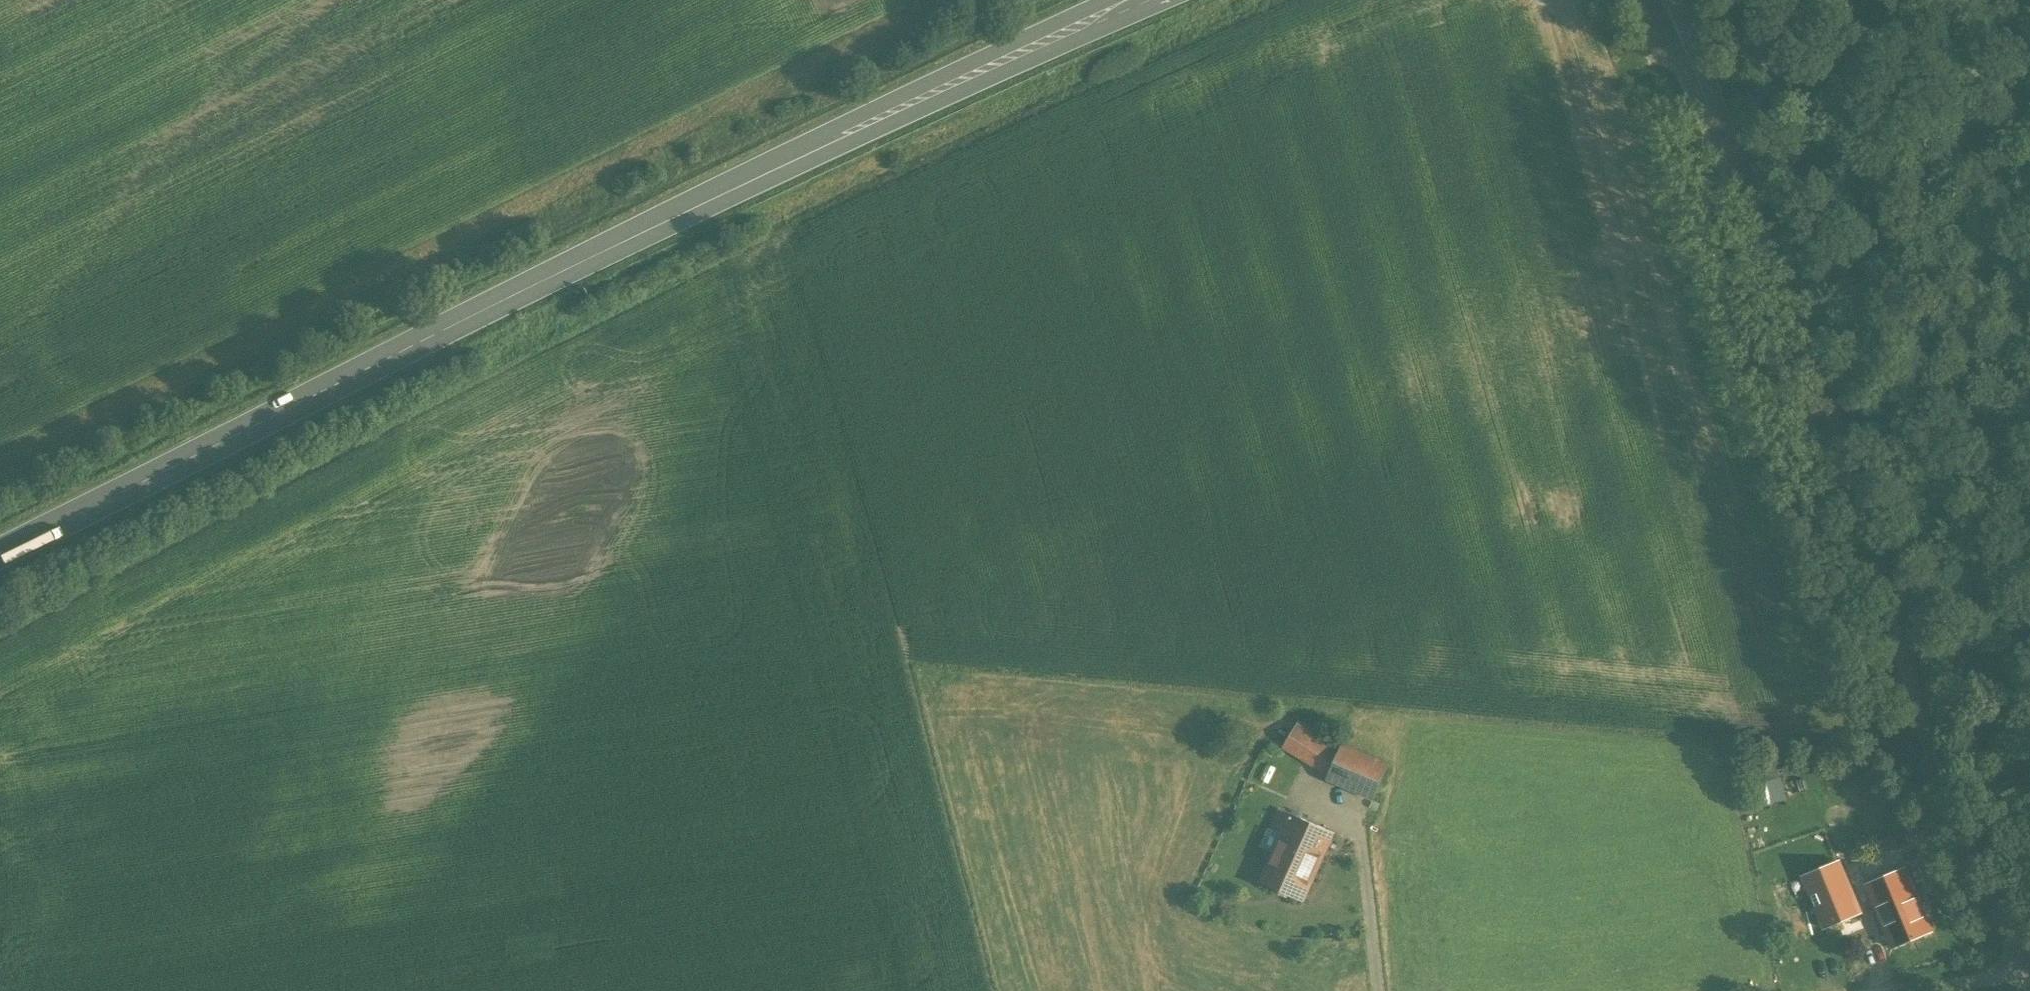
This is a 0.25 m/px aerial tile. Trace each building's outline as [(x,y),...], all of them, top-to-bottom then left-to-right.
[(1298,723),(1284,747),(1297,754),(1311,731),(1298,723)] [(1346,752),(1311,731),(1297,754),(1331,776),(1346,752)] [(1379,788),(1348,769),(1332,795),(1362,814),(1373,798),(1379,788)] [(1333,831),(1278,808),(1269,828),(1281,833),(1279,837),(1321,856),(1333,831)] [(1321,856),(1279,837),(1260,882),(1302,900),(1321,856)] [(1837,862),(1802,877),(1823,927),(1858,913),(1837,862)] [(1904,869),(1866,885),(1875,905),(1877,904),(1894,945),(1892,946),(1892,947),(1930,931),(1929,930),(1928,931),(1910,890),(1912,889),(1904,869)]
